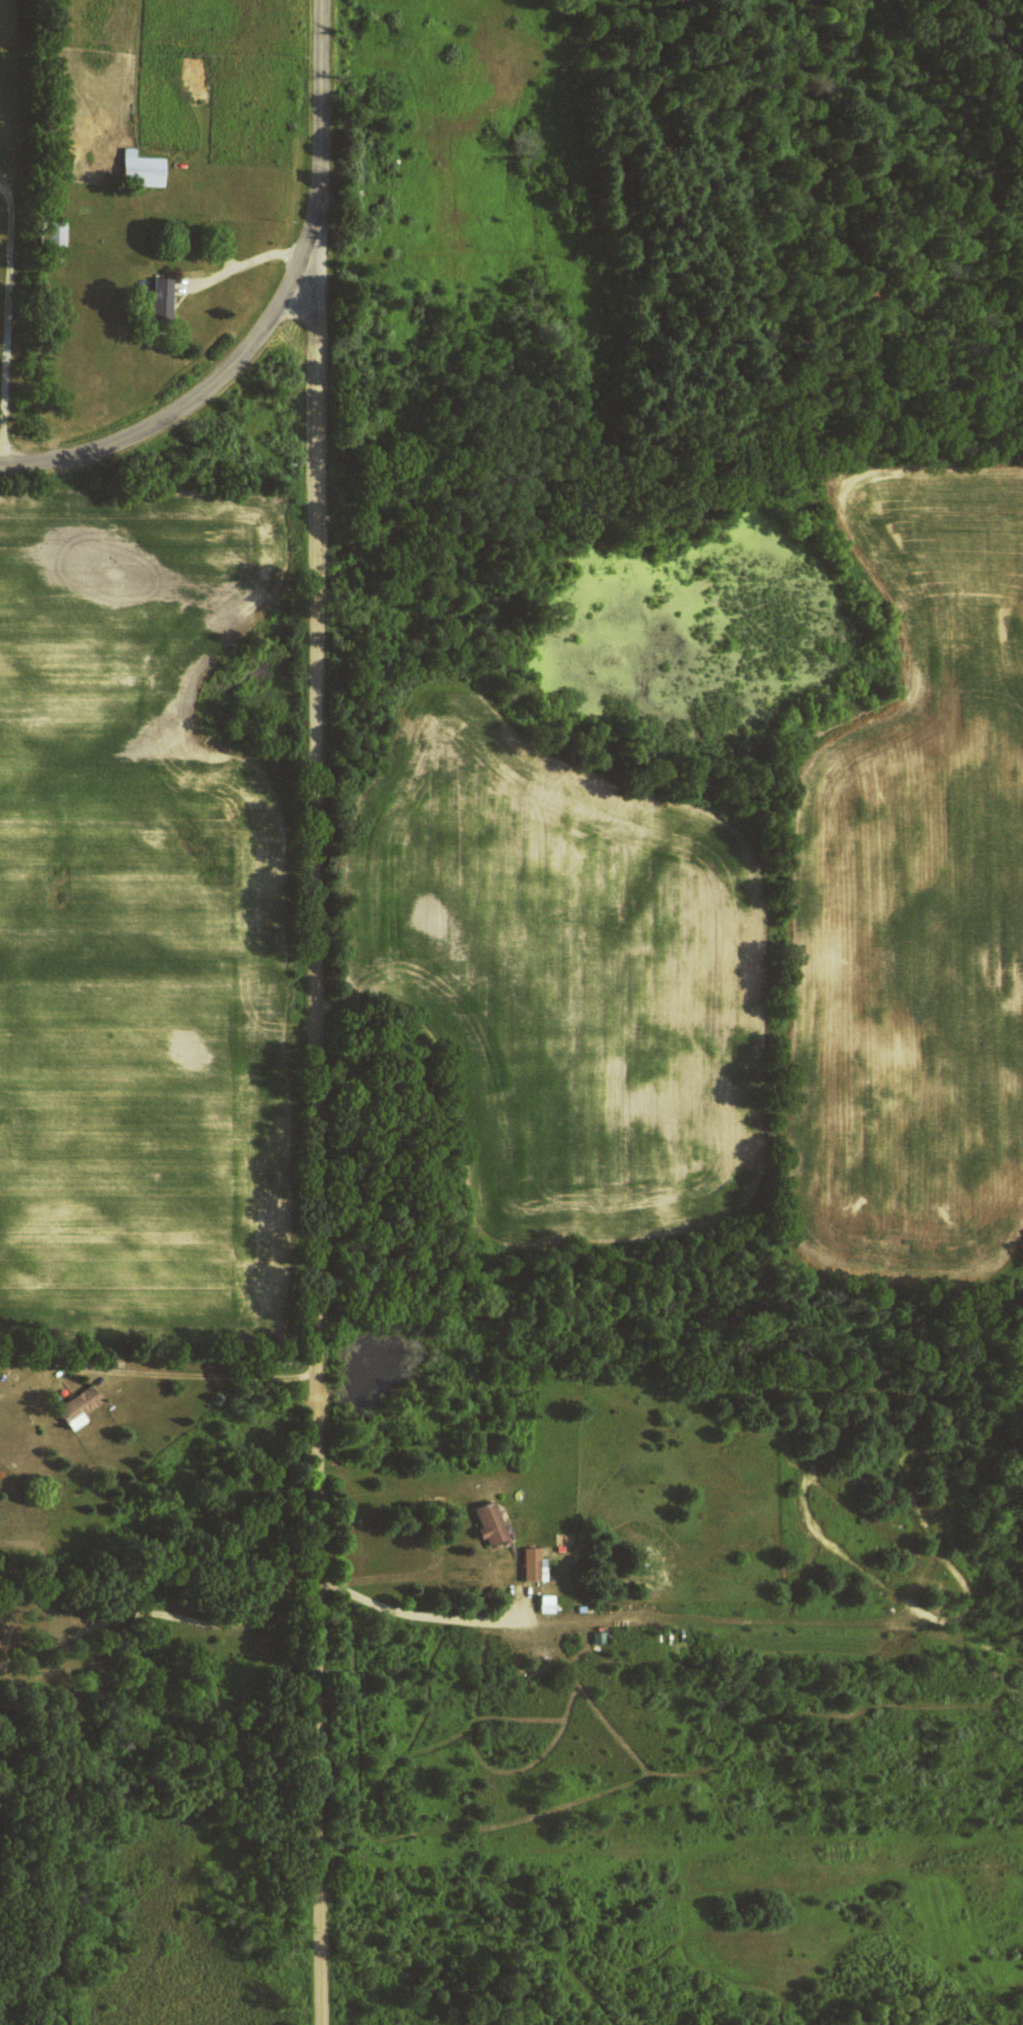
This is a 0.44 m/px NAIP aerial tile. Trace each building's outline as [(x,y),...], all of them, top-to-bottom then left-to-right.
[(132,157),(132,148),(118,148),(117,185),(159,186),(160,158),(132,157)] [(44,248),(64,247),(64,222),(43,222),(44,248)] [(147,320),(167,320),(168,278),(148,278),(147,320)] [(477,1532),(475,1532),(481,1546),(503,1538),(488,1500),(468,1508),(477,1532)] [(545,1580),(545,1559),(537,1559),(536,1547),(519,1548),(520,1581),(545,1580)] [(537,1613),(553,1612),(553,1595),(536,1595),(537,1613)]
